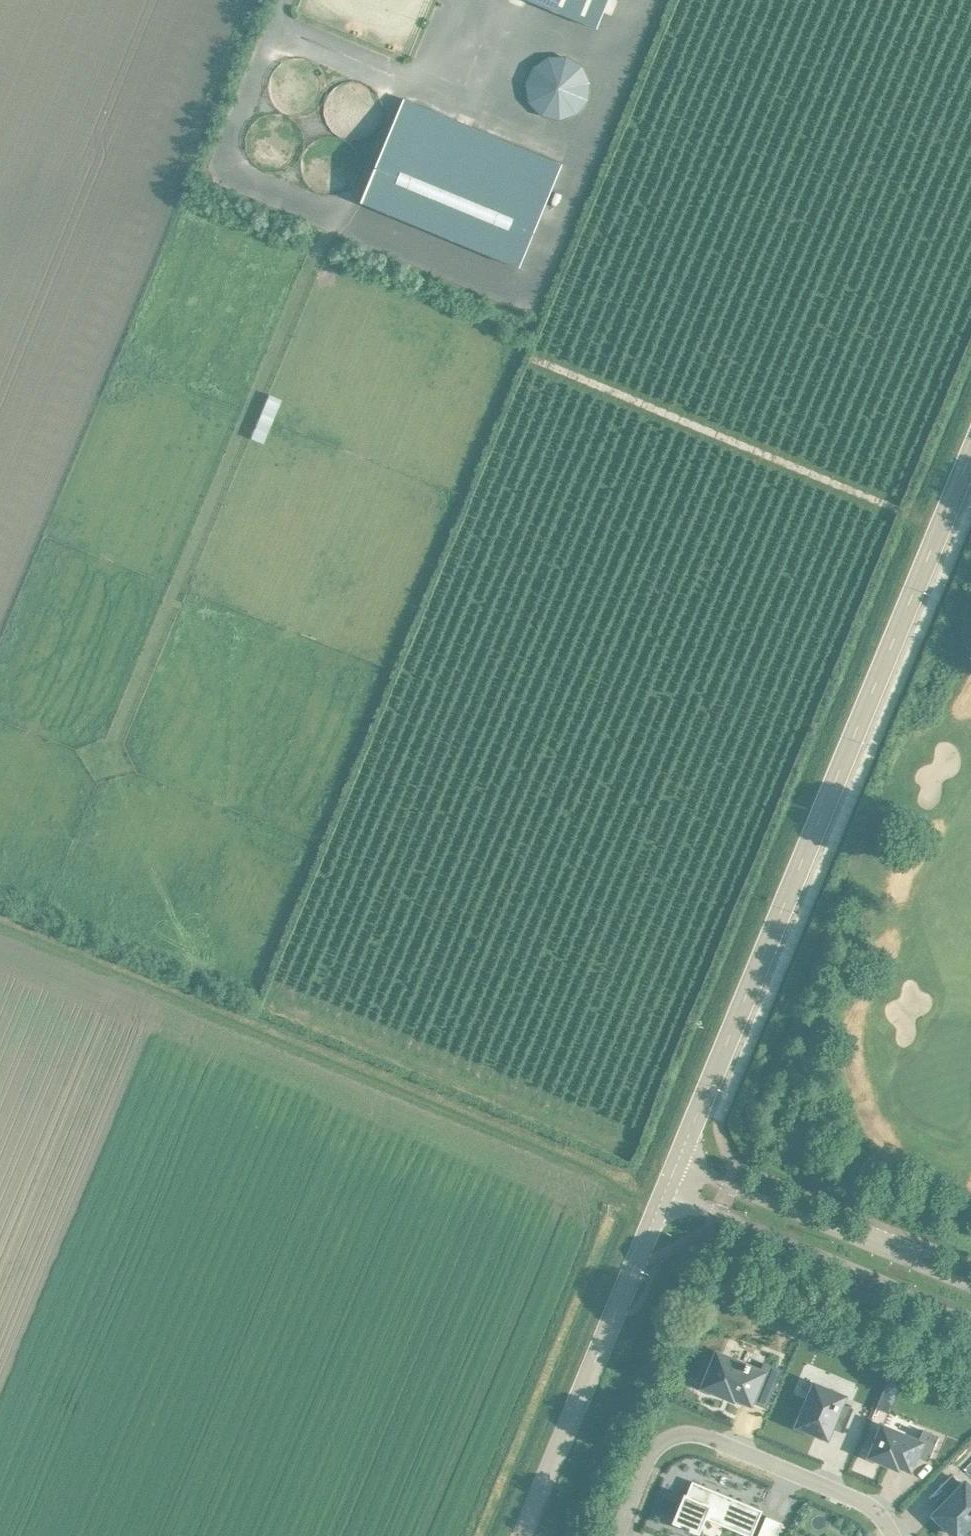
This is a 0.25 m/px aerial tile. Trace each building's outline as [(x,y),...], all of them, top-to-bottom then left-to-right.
[(596,28),(608,0),(528,0),(596,28)] [(586,98),(587,95),(587,93),(588,90),(588,88),(588,85),(587,82),(587,80),(586,77),(585,75),(584,73),(582,70),(581,68),(579,66),(577,65),(575,63),(573,61),(571,60),(568,59),(566,58),(563,58),(561,57),(558,57),(555,57),(553,58),(550,58),(548,59),(545,60),(543,61),(541,62),(539,64),(537,65),(535,67),(533,69),(532,71),(530,74),(529,76),(528,79),(528,81),(527,84),(527,86),(527,89),(527,91),(528,94),(528,97),(529,99),(530,101),(532,104),(533,106),(535,108),(537,110),(539,111),(541,113),(543,114),(545,115),(548,116),(550,117),(553,118),(555,118),(558,118),(561,118),(563,117),(566,117),(568,116),(571,115),(573,114),(575,112),(577,111),(579,109),(581,107),(582,105),(584,103),(585,100),(586,98)] [(562,164),(403,99),(360,202),(519,267),(562,164)] [(717,1353),(703,1386),(705,1387),(704,1389),(720,1395),(721,1393),(723,1394),(732,1398),(733,1395),(734,1396),(750,1402),(750,1401),(765,1407),(780,1370),(764,1363),(761,1371),(748,1366),(749,1364),(746,1363),(745,1365),(717,1353)] [(814,1384),(797,1425),(826,1437),(830,1427),(842,1432),(852,1408),(840,1403),(843,1396),(814,1384)] [(882,1426),(870,1455),(896,1466),(897,1464),(909,1469),(915,1454),(927,1459),(936,1436),(923,1431),(919,1442),(882,1426)] [(930,1497),(941,1507),(934,1514),(956,1535),(970,1521),(970,1489),(965,1483),(961,1486),(951,1476),(930,1497)] [(688,1489),(674,1523),(699,1533),(705,1518),(720,1524),(722,1519),(755,1533),(764,1511),(696,1482),(692,1491),(688,1489)] [(783,1523),(765,1516),(757,1535),(776,1535),(783,1523)]
